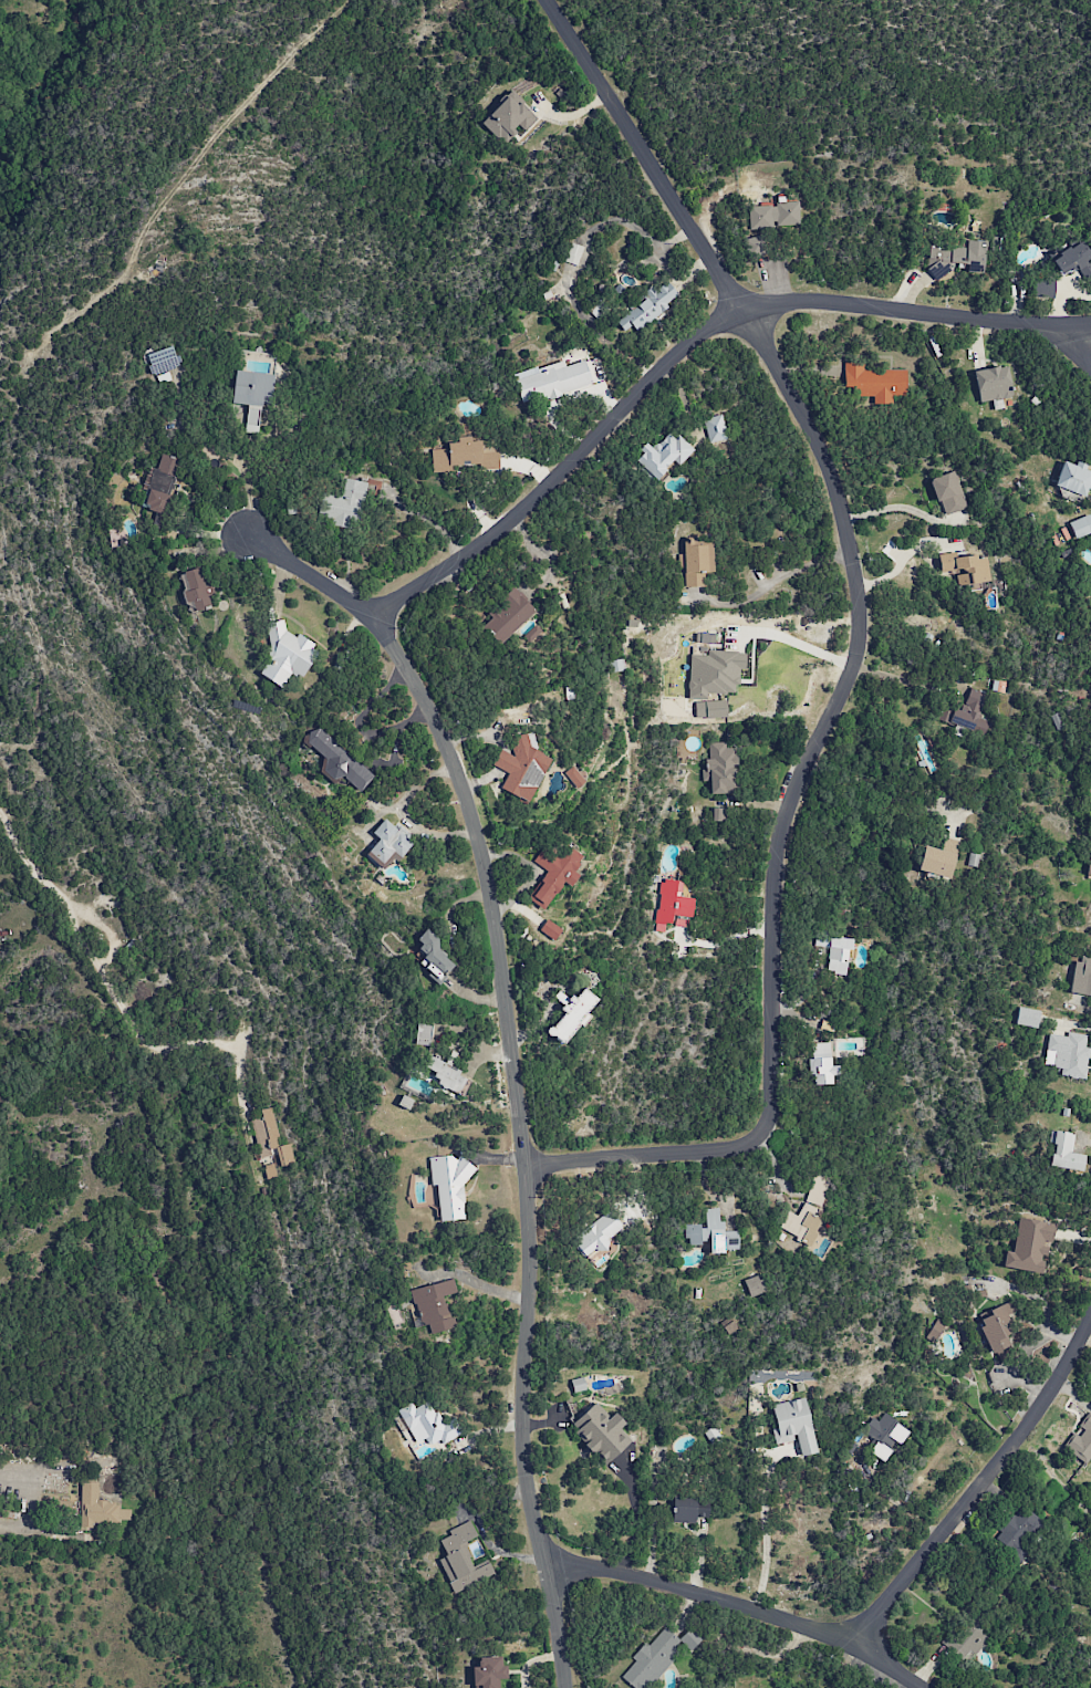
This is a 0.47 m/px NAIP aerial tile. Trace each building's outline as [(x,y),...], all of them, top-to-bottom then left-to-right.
[(538,117),(510,92),(481,124),(503,144),(519,126),(525,132),(538,117)] [(799,226),(798,202),(775,202),(775,205),(748,206),(749,227),(799,226)] [(746,259),(768,253),(763,234),(741,240),(746,259)] [(985,241),(965,240),(965,245),(929,242),(927,274),(947,276),(948,263),(966,265),(966,272),(982,273),(985,241)] [(1060,276),(1077,267),(1084,281),(1090,277),(1090,261),(1090,260),(1090,245),(1086,248),(1083,241),(1051,257),(1060,276)] [(577,266),(583,247),(570,242),(563,261),(577,266)] [(637,331),(680,297),(666,279),(647,295),(648,296),(616,321),(624,331),(632,325),(637,331)] [(1033,297),(1054,298),(1055,280),(1034,279),(1033,297)] [(159,383),(169,379),(166,370),(180,365),(173,344),(145,353),(152,375),(156,374),(159,383)] [(592,385),(586,360),(565,366),(563,360),(513,374),(521,404),(592,385)] [(906,370),(864,369),(864,362),(845,362),(845,396),(874,396),(873,404),(891,405),(891,396),(906,396),(906,370)] [(1007,365),(973,371),(978,402),(1012,397),(1007,365)] [(248,405),(246,430),(258,431),(261,403),(273,404),(275,374),(235,371),(232,404),(248,405)] [(694,450),(678,435),(673,441),(666,434),(652,448),(648,444),(632,460),(655,481),(673,461),(678,466),(694,450)] [(431,450),(432,468),(482,466),(482,469),(498,468),(497,442),(472,442),(471,436),(457,437),(457,442),(449,442),(449,449),(431,450)] [(143,508),(164,514),(180,459),(158,453),(143,508)] [(1087,488),(1090,490),(1090,470),(1076,464),(1076,465),(1063,460),(1054,486),(1084,497),(1087,488)] [(967,507),(954,470),(930,479),(943,516),(967,507)] [(366,481),(345,478),(342,495),(323,492),(319,522),(359,528),(366,481)] [(1074,539),(1090,532),(1090,518),(1090,514),(1068,522),(1074,539)] [(713,572),(712,540),(683,541),(684,554),(677,554),(678,569),(684,568),(684,587),(705,586),(704,572),(713,572)] [(938,554),(940,572),(955,570),(957,585),(990,581),(987,554),(954,558),(954,552),(938,554)] [(204,585),(200,568),(180,572),(187,603),(194,601),(196,611),(205,609),(203,599),(215,597),(212,583),(204,585)] [(487,613),(492,618),(481,628),(498,646),(535,611),(513,589),(487,613)] [(265,622),(270,656),(260,674),(282,687),(288,676),(305,674),(318,653),(316,644),(300,635),(294,636),(286,630),(284,620),(265,622)] [(688,698),(706,699),(707,693),(737,694),(738,670),(744,670),(745,652),(707,650),(707,655),(689,654),(688,698)] [(986,693),(969,688),(962,710),(942,704),(937,720),(984,735),(988,721),(978,718),(986,693)] [(695,719),(727,718),(727,700),(695,701),(695,719)] [(325,759),(317,769),(334,783),(341,776),(360,792),(374,775),(316,727),(304,741),(325,759)] [(529,802),(551,758),(527,745),(530,739),(519,734),(509,754),(499,749),(491,764),(508,773),(501,788),(529,802)] [(710,794),(736,792),(734,748),(725,748),(725,741),(705,742),(707,781),(710,781),(710,794)] [(576,789),(587,781),(575,764),(564,773),(576,789)] [(725,807),(711,808),(712,822),(726,821),(725,807)] [(372,832),(379,839),(367,853),(386,870),(412,842),(385,818),(372,832)] [(919,872),(952,876),(957,840),(944,838),(942,849),(923,846),(919,872)] [(543,847),(533,862),(547,871),(528,899),(545,910),(563,882),(571,887),(579,875),(573,871),(583,856),(567,845),(559,857),(543,847)] [(683,882),(660,879),(654,931),(664,933),(665,924),(689,927),(693,898),(681,897),(683,882)] [(554,941),(562,930),(547,919),(539,930),(554,941)] [(418,965),(439,983),(454,964),(435,948),(441,941),(426,929),(414,943),(427,954),(418,965)] [(814,937),(814,947),(828,947),(827,974),(848,975),(848,938),(814,937)] [(1078,954),(1069,991),(1090,996),(1090,957),(1078,954)] [(597,998),(582,988),(574,1000),(559,990),(553,998),(565,1006),(546,1035),(563,1046),(578,1023),(583,1026),(590,1015),(587,1013),(597,998)] [(1037,1028),(1040,1010),(1018,1007),(1015,1024),(1037,1028)] [(431,1025),(417,1024),(415,1045),(430,1046),(431,1025)] [(1048,1033),(1043,1066),(1061,1068),(1060,1076),(1085,1079),(1090,1048),(1085,1047),(1087,1035),(1067,1032),(1066,1036),(1048,1033)] [(832,1084),(832,1076),(839,1075),(839,1065),(830,1066),(830,1042),(812,1043),(813,1085),(832,1084)] [(470,1080),(458,1075),(460,1070),(448,1065),(449,1063),(430,1055),(425,1068),(438,1073),(433,1084),(464,1096),(470,1080)] [(278,1167),(294,1164),(290,1143),(280,1145),(273,1107),(261,1109),(262,1117),(252,1119),(259,1158),(276,1155),(278,1167)] [(1082,1171),(1084,1154),(1071,1153),(1073,1133),(1051,1131),(1049,1143),(1053,1143),(1050,1167),(1082,1171)] [(429,1158),(432,1185),(436,1185),(440,1221),(468,1218),(463,1166),(465,1166),(464,1155),(429,1158)] [(831,1179),(816,1172),(798,1215),(787,1211),(778,1231),(811,1245),(823,1218),(816,1215),(831,1179)] [(738,1251),(737,1231),(723,1231),(723,1221),(719,1221),(718,1207),(705,1208),(705,1225),(686,1225),(686,1243),(709,1243),(709,1252),(738,1251)] [(623,1228),(608,1210),(571,1242),(587,1260),(623,1228)] [(1012,1252),(1005,1250),(1002,1266),(1041,1274),(1044,1255),(1045,1255),(1048,1242),(1051,1243),(1055,1224),(1019,1217),(1012,1252)] [(744,1280),(749,1297),(766,1292),(760,1274),(744,1280)] [(991,1354),(998,1352),(999,1354),(1011,1350),(1006,1335),(1016,1331),(1012,1320),(1018,1317),(1012,1301),(976,1315),(991,1354)] [(950,1319),(940,1314),(926,1339),(936,1344),(950,1319)] [(730,1338),(740,1332),(732,1320),(722,1327),(730,1338)] [(817,1453),(805,1397),(771,1404),(776,1429),(771,1430),(774,1444),(796,1440),(800,1456),(817,1453)] [(398,1410),(416,1444),(426,1438),(429,1445),(440,1440),(442,1444),(463,1433),(454,1418),(442,1424),(429,1400),(414,1408),(411,1402),(398,1410)] [(631,1441),(620,1428),(625,1423),(615,1412),(610,1417),(596,1402),(570,1426),(604,1465),(631,1441)] [(882,1461),(896,1444),(898,1446),(909,1432),(884,1412),(877,1421),(873,1417),(862,1431),(876,1442),(869,1451),(882,1461)] [(1090,1457),(1090,1414),(1089,1412),(1076,1429),(1077,1429),(1063,1447),(1086,1464),(1090,1457)] [(80,1528),(93,1528),(93,1526),(120,1526),(120,1520),(130,1520),(131,1510),(118,1509),(118,1501),(98,1500),(98,1482),(81,1482),(80,1528)] [(695,1517),(707,1518),(708,1498),(673,1497),(672,1522),(694,1523),(695,1517)] [(995,1539),(1011,1550),(1006,1557),(1018,1567),(1031,1549),(1023,1544),(1041,1520),(1020,1504),(995,1539)] [(454,1595),(496,1577),(489,1563),(475,1568),(464,1541),(477,1536),(470,1521),(448,1530),(450,1536),(440,1540),(446,1556),(439,1559),(454,1595)] [(680,1654),(673,1647),(680,1641),(665,1626),(634,1658),(636,1660),(621,1676),(634,1687),(647,1687),(680,1654)] [(679,1639),(690,1650),(702,1639),(691,1627),(679,1639)] [(499,1679),(507,1679),(507,1665),(502,1665),(502,1657),(478,1657),(478,1666),(473,1667),(474,1687),(499,1687),(499,1679)]
